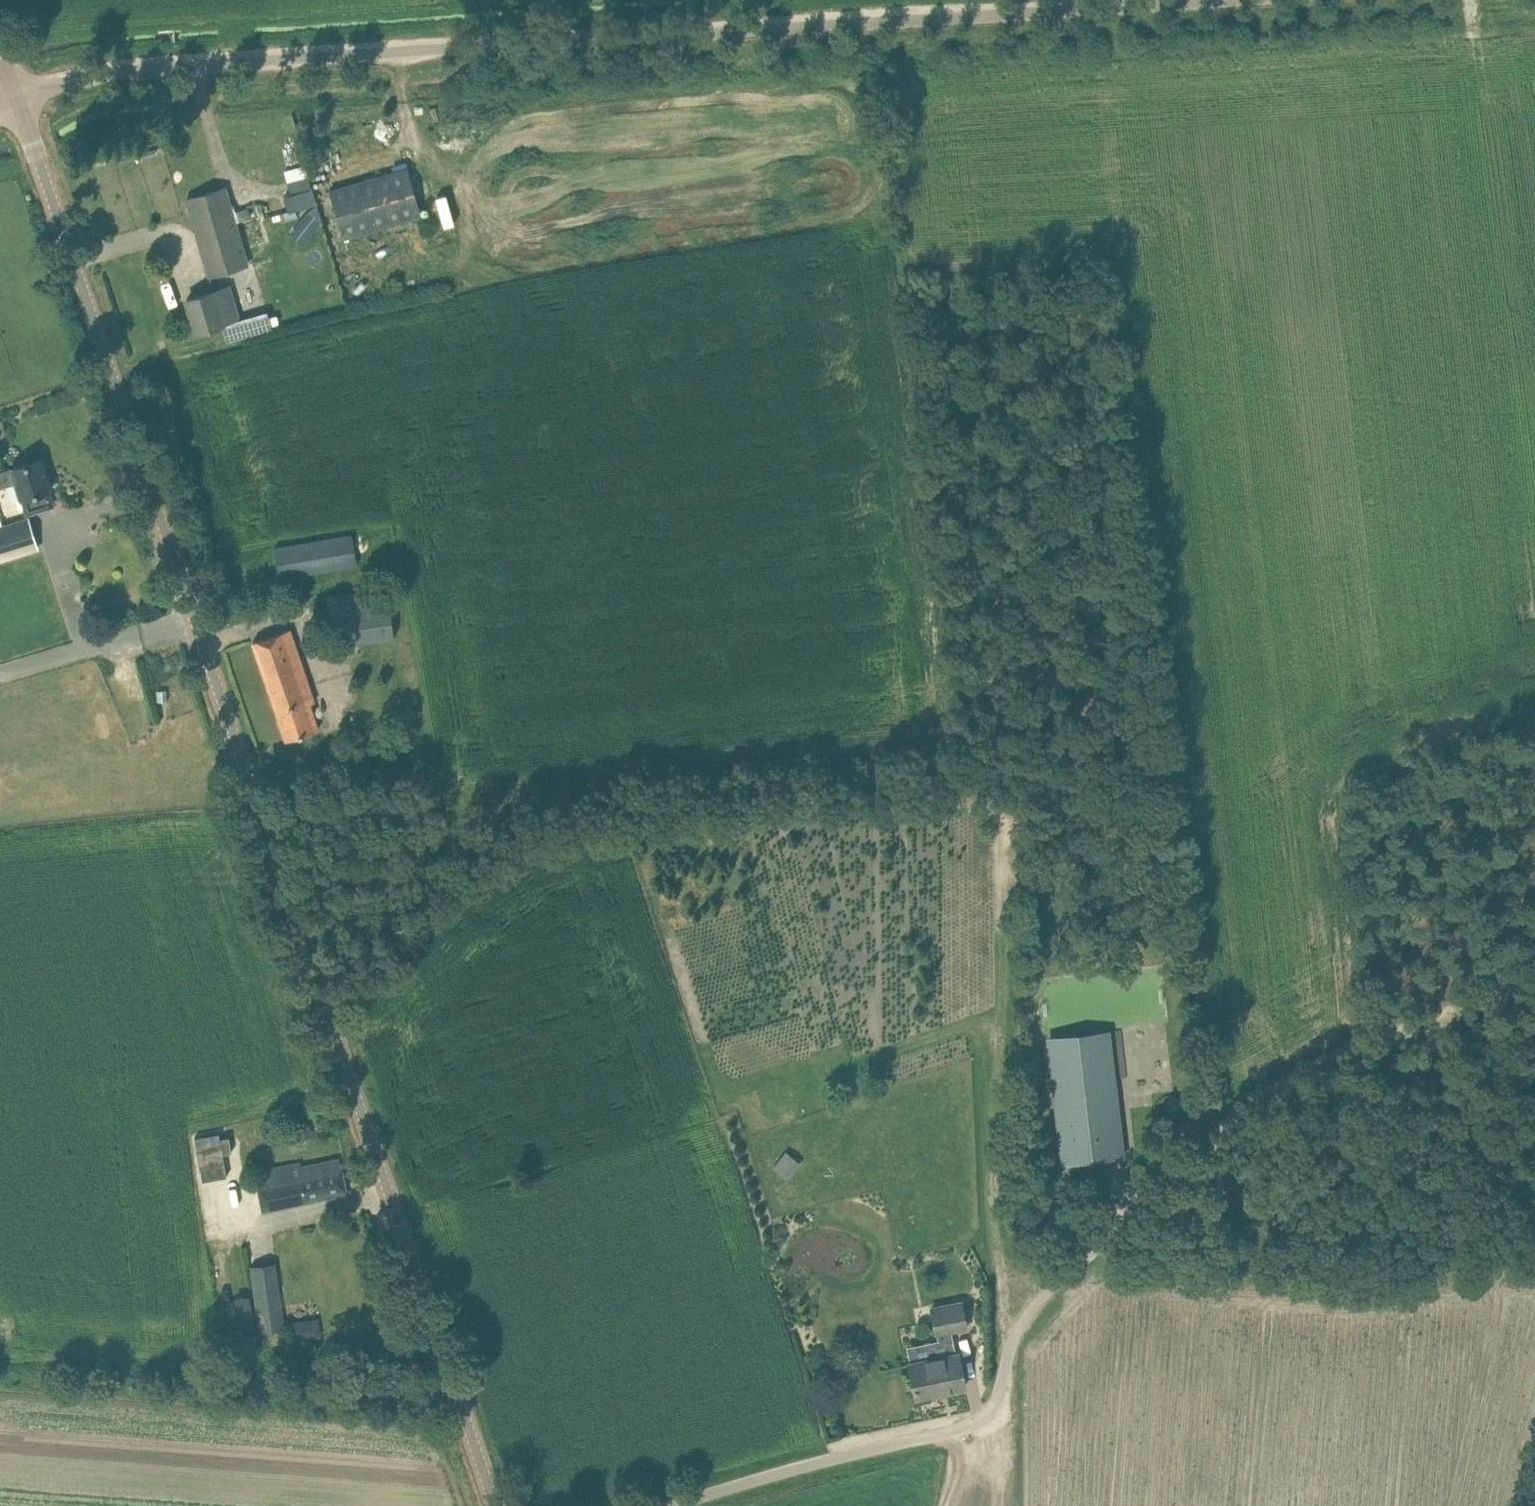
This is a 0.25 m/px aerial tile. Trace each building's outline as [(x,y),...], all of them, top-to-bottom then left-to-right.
[(121,157),(110,160),(113,174),(124,172),(121,157)] [(330,190),(336,209),(344,237),(421,215),(407,167),(330,190)] [(246,206),(232,211),(225,187),(187,198),(209,275),(248,264),(239,233),(253,228),(246,206)] [(306,211),(298,221),(312,232),(322,219),(317,203),(306,211)] [(288,211),(280,213),(282,220),(297,217),(295,209),(288,211)] [(214,290),(206,293),(187,298),(197,331),(224,323),(223,321),(238,317),(234,303),(219,308),(214,290)] [(41,458),(12,467),(0,471),(0,488),(17,482),(22,498),(23,498),(27,512),(53,504),(48,490),(51,489),(41,458)] [(37,548),(27,517),(1,524),(0,521),(0,559),(37,548)] [(275,547),(280,577),(357,564),(352,534),(275,547)] [(393,638),(387,588),(327,596),(334,645),(393,638)] [(319,728),(310,703),(315,702),(290,628),(253,641),(286,739),(319,728)] [(1048,1041),(1062,1158),(1124,1151),(1110,1034),(1048,1041)] [(786,1150),(773,1167),(788,1179),(801,1163),(786,1150)] [(340,1159),(320,1162),(299,1166),(299,1162),(255,1170),(263,1208),(346,1192),(340,1159)] [(279,1288),(254,1292),(259,1331),(262,1330),(264,1345),(284,1342),(282,1328),(284,1328),(279,1288)] [(967,1327),(962,1301),(932,1307),(937,1333),(967,1327)] [(318,1317),(297,1320),(300,1338),(304,1338),(321,1336),(318,1317)] [(300,1338),(294,1339),(295,1348),(305,1347),(304,1338),(300,1338)] [(910,1362),(917,1396),(965,1386),(958,1352),(910,1362)]
